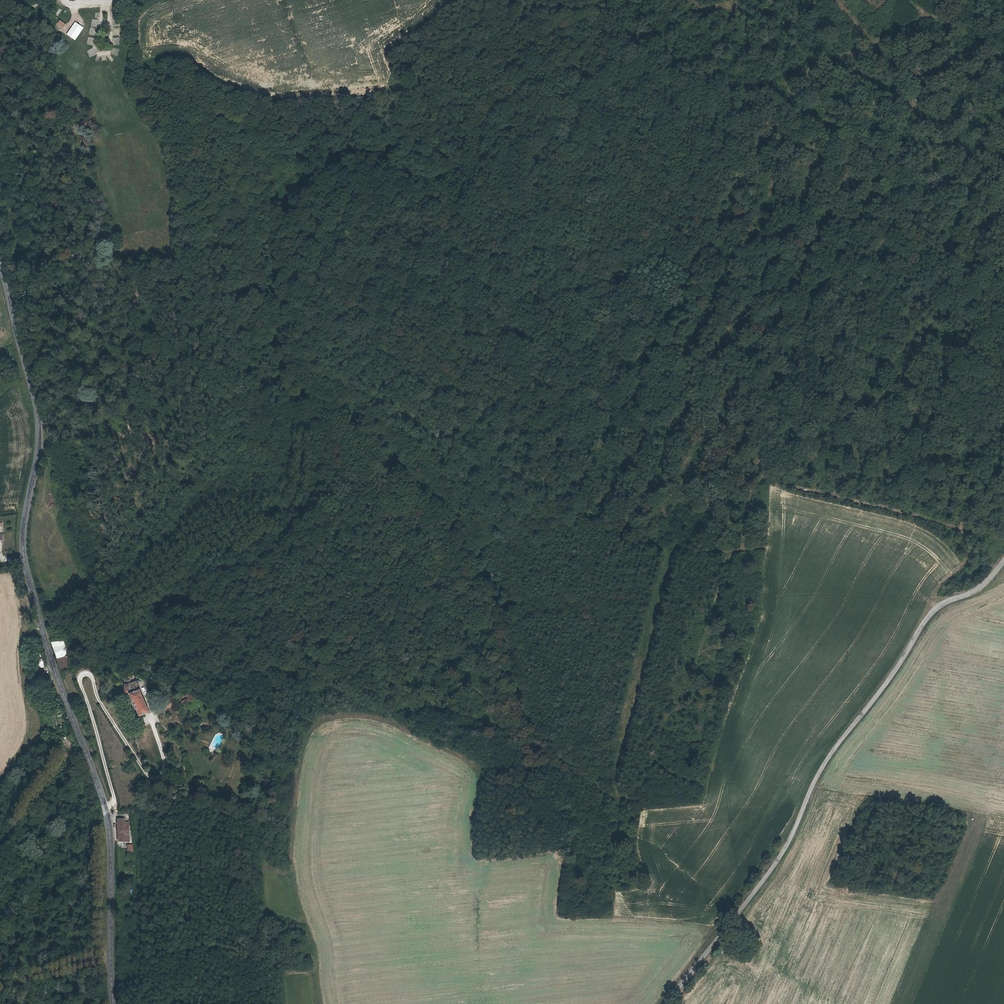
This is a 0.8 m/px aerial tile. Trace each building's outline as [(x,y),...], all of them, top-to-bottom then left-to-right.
[(62,28),(65,24),(59,20),(56,24),(62,28)] [(66,34),(75,40),(84,27),(74,21),(66,34)] [(20,373),(16,360),(11,361),(14,374),(20,373)] [(67,668),(77,665),(69,640),(58,643),(67,668)] [(124,685),(134,707),(145,702),(129,670),(122,673),(124,676),(120,675),(119,683),(124,685)] [(193,688),(175,680),(174,683),(173,688),(177,687),(182,687),(183,689),(177,693),(178,695),(193,688)] [(185,703),(194,698),(189,690),(180,695),(185,703)] [(133,835),(133,822),(124,822),(124,838),(125,838),(125,845),(136,845),(135,835),(133,835)]
